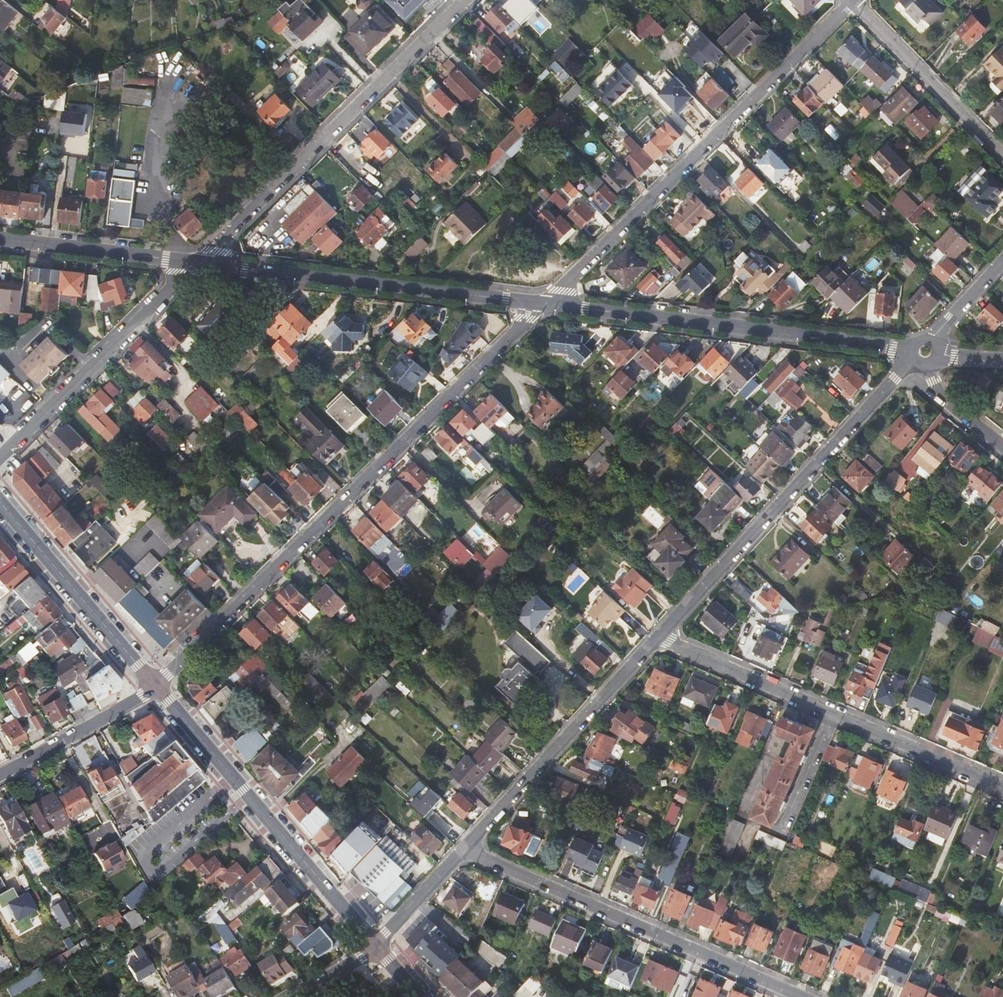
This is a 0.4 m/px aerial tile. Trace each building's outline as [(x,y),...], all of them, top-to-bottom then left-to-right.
[(3,30),(19,11),(5,0),(0,0),(0,28),(3,30)] [(56,9),(66,17),(70,0),(59,0),(56,9)] [(323,22),(316,14),(304,0),(295,0),(290,4),(286,0),(278,9),(281,11),(269,23),(279,33),(287,25),(300,38),(309,29),(313,32),(323,22)] [(405,18),(419,5),(416,2),(418,0),(387,0),(405,18)] [(428,0),(418,0),(416,2),(419,5),(405,18),(408,20),(428,0)] [(503,7),(518,23),(521,26),(539,8),(531,0),(510,0),(503,7)] [(648,13),(658,3),(654,0),(653,0),(644,9),(648,13)] [(713,7),(719,13),(733,0),(719,0),(720,1),(713,7)] [(806,14),(819,0),(792,0),(806,14)] [(932,21),(943,10),(933,0),(902,0),(901,1),(913,13),(912,15),(919,22),(924,18),(927,15),(932,21)] [(511,30),(518,23),(503,7),(500,4),(486,18),(500,33),(504,29),(506,31),(511,30)] [(55,32),(67,18),(66,17),(56,9),(53,7),(41,21),(42,22),(54,31),(55,32)] [(395,27),(376,7),(351,32),(355,37),(352,40),(353,46),(364,58),(370,52),(395,27)] [(969,9),(962,16),(966,20),(972,14),(973,13),(969,9)] [(343,26),(352,27),(353,10),(343,10),(343,26)] [(746,13),(719,40),(735,56),(751,40),(757,47),(768,36),(746,13)] [(662,29),(647,14),(633,27),(645,39),(650,33),(654,37),(662,29)] [(987,29),(972,14),(966,20),(956,30),(971,44),(987,29)] [(929,24),(932,21),(927,15),(924,18),(929,24)] [(215,23),(218,30),(227,27),(228,27),(225,19),(215,23)] [(50,36),(54,31),(42,22),(38,27),(50,36)] [(501,51),(506,46),(486,26),(482,31),(494,44),(488,51),(489,54),(483,60),(495,72),(506,61),(505,59),(507,57),(501,51)] [(355,37),(351,32),(345,38),(347,41),(353,46),(352,40),(355,37)] [(702,32),(685,50),(703,68),(710,61),(715,65),(725,55),(702,32)] [(854,64),(859,69),(872,55),(866,49),(865,51),(851,38),(838,52),(853,65),(854,64)] [(512,40),(506,46),(517,57),(523,51),(512,40)] [(577,74),(572,78),(577,83),(595,66),(586,57),(570,40),(555,54),(564,63),(576,52),(578,54),(577,55),(587,65),(582,69),(583,70),(577,75),(577,74)] [(1002,89),(1002,46),(1002,45),(985,63),(997,76),(992,81),(1001,90),(1002,89)] [(275,71),(280,77),(300,61),(295,55),(275,71)] [(468,105),(481,92),(448,58),(441,66),(445,70),(439,76),(468,105)] [(874,58),(861,71),(881,88),(893,74),(874,58)] [(9,67),(0,59),(0,81),(1,82),(9,73),(6,71),(9,67)] [(557,73),(562,68),(556,61),(552,65),(556,69),(554,71),(557,73)] [(326,64),(299,91),(314,106),(340,79),(326,64)] [(112,88),(122,89),(122,86),(124,65),(114,69),(112,88)] [(824,77),(811,89),(825,103),(826,104),(844,86),(827,70),(822,75),(824,77)] [(725,71),(717,78),(726,90),(735,82),(725,71)] [(109,79),(107,72),(99,74),(102,82),(109,79)] [(618,72),(596,93),(610,108),(632,86),(618,72)] [(714,109),(729,95),(707,73),(695,84),(701,91),(698,93),(714,109)] [(444,116),(457,104),(431,77),(424,84),(429,92),(426,96),(429,99),(429,100),(444,116)] [(660,95),(680,116),(691,105),(688,102),(693,97),(685,88),(686,87),(677,78),(660,95)] [(565,107),(583,89),(577,83),(559,101),(565,107)] [(44,106),(64,109),(68,86),(47,94),(44,106)] [(149,89),(122,86),(122,89),(120,101),(148,104),(149,89)] [(810,117),(825,103),(811,89),(810,87),(795,101),(810,117)] [(882,110),(897,125),(920,103),(904,88),(882,110)] [(232,91),(227,97),(240,110),(246,104),(232,91)] [(16,100),(20,104),(26,96),(21,93),(16,100)] [(873,94),(862,100),(869,111),(880,105),(873,94)] [(276,96),(260,112),(274,127),(290,110),(276,96)] [(989,112),(994,117),(991,119),(999,127),(1001,125),(1002,123),(1002,98),(989,112)] [(391,115),(384,123),(400,139),(418,121),(402,106),(395,111),(397,113),(393,117),(391,115)] [(559,108),(546,122),(556,132),(569,118),(559,108)] [(861,112),(867,119),(871,115),(865,108),(861,112)] [(917,111),(906,122),(922,138),(938,122),(924,108),(919,113),(917,111)] [(62,133),(85,136),(88,112),(65,109),(62,133)] [(786,109),(769,126),(783,141),(785,139),(790,145),(797,138),(792,133),(801,123),(786,109)] [(532,112),(516,127),(519,131),(524,136),(531,129),(540,120),(532,112)] [(541,127),(546,122),(542,118),(540,120),(531,129),(535,133),(542,139),(547,132),(541,127)] [(660,133),(645,148),(656,160),(664,153),(665,154),(668,151),(666,149),(680,136),(667,123),(658,132),(660,133)] [(528,140),(535,133),(531,129),(524,136),(528,140)] [(378,158),(392,145),(378,130),(374,133),(373,132),(366,139),(369,142),(366,145),(378,158)] [(514,137),(518,141),(524,136),(519,131),(514,137)] [(894,184),(911,168),(887,144),(871,160),(894,184)] [(499,146),(481,164),(488,171),(506,153),(499,146)] [(639,177),(654,162),(639,147),(624,162),(639,177)] [(260,148),(254,154),(265,164),(270,159),(260,148)] [(772,148),(755,165),(776,187),(794,170),(772,148)] [(844,151),(840,154),(848,163),(853,168),(862,159),(857,154),(852,158),(844,151)] [(341,153),(336,158),(347,169),(352,164),(341,153)] [(493,176),(511,159),(506,153),(488,171),(493,176)] [(433,167),(431,165),(427,170),(440,183),(457,166),(446,154),(436,163),(433,167)] [(627,186),(635,178),(619,162),(605,177),(619,191),(626,185),(627,186)] [(848,175),(864,192),(870,185),(853,168),(848,163),(843,169),(849,174),(848,175)] [(116,168),(115,175),(136,178),(137,171),(116,168)] [(915,173),(911,168),(894,184),(899,189),(915,173)] [(717,197),(729,185),(713,169),(699,182),(704,187),(702,189),(710,196),(713,192),(717,197)] [(751,197),(764,184),(750,170),(737,182),(751,197)] [(967,196),(989,216),(998,206),(993,201),(1002,189),(1002,186),(988,173),(967,196)] [(601,215),(619,197),(597,175),(590,182),(599,193),(595,196),(596,198),(590,204),(601,215)] [(135,180),(112,177),(107,223),(130,226),(135,180)] [(107,180),(90,178),(89,195),(105,197),(107,180)] [(317,180),(311,186),(320,195),(326,189),(317,180)] [(574,198),(580,193),(569,181),(563,187),(574,198)] [(321,225),(323,227),(337,213),(320,195),(311,186),(309,184),(284,207),(292,214),(283,222),(303,242),(321,225)] [(374,196),(363,186),(357,192),(355,189),(351,193),(354,195),(349,200),(352,204),(348,207),(355,214),(374,196)] [(912,210),(914,213),(921,206),(925,202),(926,201),(910,186),(905,192),(910,197),(907,200),(915,207),(912,210)] [(0,189),(0,214),(20,217),(23,192),(0,189)] [(549,206),(553,202),(551,199),(541,189),(538,192),(545,200),(544,201),(549,206)] [(46,195),(23,192),(20,217),(43,219),(46,195)] [(880,205),(864,192),(861,195),(865,199),(864,200),(875,210),(880,205)] [(686,203),(681,209),(674,215),(675,216),(669,223),(682,236),(688,230),(690,230),(703,217),(707,222),(714,216),(691,193),(684,201),(686,203)] [(416,194),(412,198),(417,202),(421,199),(416,194)] [(937,199),(933,194),(926,201),(925,202),(934,210),(938,206),(937,199)] [(556,195),(551,199),(553,202),(560,208),(564,204),(556,195)] [(59,221),(80,224),(83,199),(63,196),(59,221)] [(912,210),(896,196),(889,203),(907,219),(914,213),(912,210)] [(410,209),(416,204),(409,197),(403,202),(410,209)] [(487,223),(466,202),(445,223),(447,225),(466,245),(487,223)] [(574,203),(570,207),(574,210),(569,215),(581,227),(593,215),(581,203),(574,203)] [(926,211),(921,206),(914,213),(907,219),(913,225),(926,211)] [(189,236),(205,223),(192,207),(177,220),(189,236)] [(379,207),(372,214),(363,222),(355,231),(371,247),(388,231),(388,230),(395,224),(379,207)] [(850,208),(846,212),(850,216),(854,213),(850,208)] [(543,220),(539,223),(557,242),(572,227),(561,215),(556,220),(547,211),(541,218),(543,220)] [(361,214),(358,217),(363,222),(367,219),(361,214)] [(768,230),(771,227),(766,221),(763,224),(768,230)] [(327,225),(313,237),(329,253),(342,240),(327,225)] [(953,261),(970,243),(953,227),(936,246),(939,248),(953,261)] [(656,244),(668,256),(683,271),(692,262),(666,235),(656,244)] [(427,244),(420,237),(404,253),(411,260),(427,244)] [(800,247),(805,252),(813,245),(807,240),(800,247)] [(395,249),(390,243),(381,252),(383,255),(386,258),(395,249)] [(386,258),(383,255),(377,261),(384,268),(397,256),(399,257),(403,253),(397,247),(395,249),(386,258)] [(946,283),(960,267),(953,261),(939,248),(932,256),(937,261),(934,265),(937,269),(934,272),(946,283)] [(629,249),(605,273),(616,284),(620,281),(627,288),(648,268),(629,249)] [(822,261),(825,257),(825,254),(821,250),(818,250),(815,253),(814,256),(818,260),(822,261)] [(764,295),(781,277),(778,274),(774,271),(773,271),(769,276),(764,271),(745,253),(738,260),(745,267),(738,274),(747,282),(742,286),(751,295),(758,288),(764,295)] [(915,270),(916,269),(919,266),(907,255),(903,259),(915,270)] [(788,263),(778,274),(781,277),(792,267),(788,263)] [(764,271),(769,276),(773,271),(768,266),(764,271)] [(61,270),(33,267),(31,279),(59,283),(61,270)] [(814,282),(830,298),(832,296),(845,283),(829,267),(814,282)] [(698,296),(710,284),(695,269),(677,286),(684,294),(690,288),(698,296)] [(85,272),(63,270),(60,294),(60,302),(72,304),(73,298),(75,298),(75,293),(82,294),(85,272)] [(661,276),(655,270),(637,287),(644,294),(648,291),(651,293),(657,286),(656,285),(660,280),(658,278),(661,276)] [(783,308),(798,294),(799,294),(808,285),(794,272),(770,296),(783,308)] [(95,307),(101,308),(99,293),(98,285),(97,274),(90,273),(87,299),(94,300),(95,307)] [(832,296),(849,314),(869,294),(851,276),(845,283),(832,296)] [(122,277),(98,285),(99,293),(104,292),(110,307),(117,304),(117,303),(130,299),(122,277)] [(922,319),(944,295),(926,278),(921,284),(924,287),(908,306),(922,319)] [(20,312),(24,283),(0,281),(0,309),(20,312)] [(40,309),(59,311),(59,305),(60,302),(60,294),(58,293),(59,289),(43,286),(40,309)] [(110,308),(110,307),(104,292),(99,293),(101,308),(101,310),(101,311),(110,308)] [(893,312),(900,313),(901,297),(895,297),(895,295),(878,294),(876,313),(893,314),(893,312)] [(234,321),(239,316),(242,313),(224,296),(198,324),(215,341),(234,321)] [(273,327),(282,337),(305,315),(293,303),(273,323),(275,325),(273,327)] [(978,318),(993,333),(1002,321),(1002,314),(992,303),(978,318)] [(351,319),(343,312),(325,330),(331,335),(327,339),(332,343),(333,346),(340,346),(340,352),(351,353),(352,344),(358,339),(366,340),(365,326),(358,326),(357,325),(355,328),(348,322),(351,319)] [(422,321),(412,312),(399,325),(415,341),(416,340),(423,347),(436,334),(430,329),(433,326),(425,318),(422,321)] [(32,314),(20,313),(18,330),(31,324),(32,314)] [(313,323),(305,315),(282,337),(276,344),(293,362),(301,354),(291,344),(294,342),(299,337),(302,340),(306,335),(304,333),(313,323)] [(242,318),(239,316),(234,321),(237,324),(242,318)] [(175,348),(190,334),(173,317),(159,331),(166,339),(164,341),(168,345),(171,343),(175,348)] [(357,325),(351,319),(348,322),(355,328),(357,325)] [(484,332),(477,325),(463,323),(442,355),(452,365),(463,354),(462,354),(484,332)] [(322,333),(327,339),(331,335),(325,330),(322,333)] [(260,341),(251,332),(220,364),(228,373),(260,341)] [(553,332),(551,351),(571,353),(582,364),(593,352),(584,343),(585,335),(553,332)] [(54,368),(57,364),(68,354),(50,336),(38,347),(34,343),(31,345),(54,368)] [(620,336),(606,352),(613,358),(609,363),(615,369),(627,356),(631,360),(644,347),(639,342),(633,348),(620,336)] [(146,345),(139,338),(130,347),(133,347),(135,347),(139,351),(138,352),(154,368),(167,382),(174,375),(168,370),(167,370),(160,363),(166,358),(149,341),(146,345)] [(304,351),(294,342),(291,344),(301,354),(304,351)] [(641,359),(656,373),(670,358),(655,343),(641,359)] [(273,346),(291,364),(293,362),(276,344),(273,346)] [(49,373),(54,368),(31,345),(25,351),(29,356),(20,365),(38,383),(49,373)] [(715,348),(702,362),(717,376),(731,362),(715,348)] [(680,350),(666,365),(681,379),(697,362),(688,354),(686,356),(680,350)] [(144,377),(154,368),(138,352),(129,361),(144,377)] [(602,356),(609,363),(613,358),(606,352),(602,356)] [(410,390),(427,370),(406,353),(390,373),(410,390)] [(759,372),(740,355),(725,370),(732,377),(727,382),(730,385),(727,388),(736,397),(740,393),(753,379),(759,372)] [(298,357),(288,368),(296,376),(307,366),(298,357)] [(776,391),(789,377),(790,376),(793,372),(796,368),(788,360),(758,394),(766,401),(767,399),(776,391)] [(12,374),(0,361),(0,384),(12,374)] [(800,379),(806,371),(802,368),(799,365),(796,368),(793,372),(800,379)] [(849,365),(835,381),(844,389),(843,391),(842,395),(846,399),(851,397),(867,381),(849,365)] [(637,382),(623,369),(609,384),(624,398),(631,391),(630,390),(637,382)] [(796,382),(800,379),(793,372),(790,376),(796,382)] [(796,382),(790,376),(789,377),(776,391),(784,399),(796,409),(804,400),(796,393),(801,387),(796,382)] [(758,384),(753,379),(740,393),(745,397),(758,384)] [(110,381),(103,388),(114,398),(120,391),(110,381)] [(195,395),(188,402),(203,418),(217,405),(194,382),(181,394),(186,399),(193,393),(195,395)] [(19,384),(10,393),(17,400),(26,392),(19,384)] [(539,394),(542,397),(549,390),(546,387),(539,394)] [(102,389),(85,405),(114,435),(121,428),(106,412),(116,403),(102,389)] [(342,390),(325,407),(351,433),(369,417),(342,390)] [(386,390),(368,407),(386,425),(391,420),(389,417),(401,405),(386,390)] [(549,390),(542,397),(544,398),(528,414),(543,429),(565,406),(549,390)] [(776,407),(784,399),(776,391),(767,399),(776,407)] [(509,426),(516,418),(493,395),(475,413),(485,423),(490,428),(495,424),(498,427),(509,426)] [(159,410),(147,398),(132,413),(144,425),(159,410)] [(163,399),(158,404),(175,420),(180,414),(163,399)] [(250,414),(260,405),(255,399),(251,403),(237,417),(251,431),(259,423),(250,414)] [(981,407),(989,411),(992,403),(984,400),(981,407)] [(114,435),(85,405),(79,410),(108,440),(114,435)] [(124,418),(129,414),(120,405),(116,409),(124,418)] [(343,445),(308,408),(300,416),(318,434),(308,444),(325,463),(343,445)] [(494,445),(501,439),(490,428),(485,423),(478,430),(474,427),(479,422),(466,409),(460,415),(458,412),(451,419),(470,438),(467,440),(486,459),(497,448),(494,445)] [(682,427),(692,417),(686,412),(669,429),(675,435),(682,428),(682,427)] [(730,412),(728,416),(734,421),(736,418),(730,412)] [(788,414),(777,427),(803,451),(810,443),(808,441),(811,437),(808,434),(814,427),(807,420),(806,421),(799,415),(794,420),(788,414)] [(657,421),(650,415),(640,424),(648,431),(657,421)] [(596,418),(592,422),(601,431),(605,427),(596,418)] [(901,418),(887,433),(904,448),(918,433),(901,418)] [(517,434),(525,427),(518,420),(510,428),(517,434)] [(486,459),(467,440),(451,423),(442,432),(444,434),(438,439),(444,445),(445,445),(453,453),(460,446),(468,454),(469,454),(479,463),(480,465),(486,459)] [(622,443),(605,426),(605,427),(601,431),(610,440),(617,448),(622,443)] [(151,427),(146,431),(159,444),(164,439),(154,428),(153,429),(151,427)] [(90,445),(74,429),(69,435),(63,428),(50,441),(67,458),(79,445),(84,451),(90,445)] [(937,430),(934,435),(954,451),(957,447),(937,430)] [(774,431),(761,446),(764,449),(782,465),(783,466),(796,452),(774,431)] [(914,457),(934,475),(954,451),(934,435),(914,457)] [(196,455),(200,451),(195,446),(187,437),(183,441),(196,455)] [(202,439),(195,446),(200,451),(207,444),(202,439)] [(587,464),(595,472),(597,470),(608,458),(617,448),(610,440),(587,464)] [(963,442),(950,458),(967,472),(980,455),(975,451),(976,450),(970,445),(969,446),(963,442)] [(40,452),(30,462),(45,479),(59,465),(42,446),(38,450),(40,452)] [(429,447),(422,453),(432,463),(438,456),(429,447)] [(782,465),(764,449),(747,467),(764,483),(770,477),(773,473),(774,474),(782,465)] [(141,452),(136,457),(145,466),(150,461),(141,452)] [(865,460),(878,472),(884,466),(871,454),(865,460)] [(482,473),(491,465),(486,459),(480,465),(479,463),(476,466),(482,473)] [(17,471),(15,483),(47,520),(64,505),(66,504),(49,484),(44,488),(40,483),(45,479),(30,462),(29,460),(17,471)] [(297,460),(288,469),(291,472),(299,463),(297,460)] [(858,460),(843,476),(860,492),(875,476),(858,460)] [(416,462),(401,477),(418,494),(421,490),(423,493),(429,487),(426,483),(432,477),(416,462)] [(299,480),(315,496),(324,488),(323,486),(326,483),(316,473),(313,477),(299,463),(291,472),(299,480)] [(980,465),(969,479),(983,491),(980,494),(989,501),(1002,484),(1002,483),(980,465)] [(730,515),(745,499),(711,468),(700,481),(709,489),(705,493),(713,500),(698,516),(712,528),(719,520),(722,522),(729,515),(730,515)] [(896,469),(887,480),(898,490),(908,479),(896,469)] [(602,475),(597,470),(595,472),(590,477),(595,482),(602,475)] [(97,476),(93,480),(100,487),(104,484),(97,476)] [(742,482),(736,489),(750,501),(761,488),(756,482),(757,481),(753,477),(751,478),(749,476),(747,477),(745,476),(741,481),(742,482)] [(277,479),(270,486),(280,496),(287,489),(277,479)] [(307,505),(315,496),(299,480),(291,488),(296,493),(301,498),(307,505)] [(403,516),(420,499),(402,481),(384,498),(385,499),(403,516)] [(270,486),(266,482),(259,489),(260,490),(252,498),(251,497),(248,499),(266,517),(268,515),(277,525),(289,513),(287,511),(291,507),(280,496),(270,486)] [(229,487),(200,514),(216,531),(235,513),(245,523),(255,513),(229,487)] [(836,487),(818,507),(840,527),(849,517),(844,512),(853,502),(836,487)] [(507,489),(488,508),(504,524),(523,505),(507,489)] [(559,489),(555,494),(565,504),(566,502),(569,499),(559,489)] [(994,504),(1002,512),(1002,492),(994,504)] [(297,502),(301,498),(296,493),(292,497),(297,502)] [(159,505),(153,499),(148,504),(154,510),(159,505)] [(389,530),(403,516),(385,499),(371,513),(389,530)] [(86,530),(64,505),(47,520),(56,531),(63,540),(68,546),(86,530)] [(817,511),(802,526),(822,544),(829,535),(827,533),(833,526),(817,511)] [(147,522),(174,549),(183,540),(181,538),(157,513),(147,522)] [(388,545),(392,541),(368,517),(354,530),(371,547),(381,537),(388,545)] [(86,530),(68,546),(88,567),(118,541),(98,519),(86,530)] [(199,520),(181,538),(183,540),(188,544),(198,555),(206,546),(210,550),(219,541),(199,520)] [(658,564),(670,575),(678,566),(680,568),(687,560),(685,558),(700,542),(689,532),(684,537),(673,526),(656,545),(658,547),(649,557),(657,565),(658,564)] [(381,537),(371,547),(378,555),(388,545),(381,537)] [(464,566),(476,554),(460,539),(446,553),(456,563),(458,561),(464,566)] [(788,550),(775,564),(791,578),(810,555),(793,539),(786,547),(788,550)] [(183,549),(188,544),(183,540),(174,549),(170,553),(173,556),(181,547),(183,549)] [(897,541),(884,557),(903,573),(916,558),(897,541)] [(13,555),(5,545),(0,549),(0,566),(13,555)] [(485,584),(514,558),(502,545),(483,562),(489,569),(479,577),(485,584)] [(326,575),(340,563),(327,549),(314,562),(326,575)] [(134,569),(144,578),(161,562),(151,551),(134,569)] [(13,555),(0,566),(0,572),(15,561),(13,555)] [(138,583),(112,556),(94,574),(120,601),(138,583)] [(921,564),(932,573),(936,567),(927,558),(921,564)] [(8,593),(12,589),(9,586),(25,572),(23,570),(15,561),(0,572),(0,584),(8,593)] [(382,572),(384,569),(376,561),(365,571),(374,580),(375,579),(385,589),(392,582),(382,572)] [(205,593),(221,578),(205,562),(202,565),(199,562),(186,574),(205,593)] [(647,593),(654,585),(634,567),(627,575),(624,578),(623,577),(613,587),(636,608),(648,594),(647,593)] [(6,603),(18,617),(21,614),(45,595),(43,592),(25,572),(9,586),(12,589),(8,593),(12,598),(6,603)] [(737,582),(732,587),(742,596),(747,591),(737,582)] [(148,629),(159,617),(156,615),(160,611),(145,596),(148,593),(138,583),(120,601),(148,629)] [(304,621),(317,608),(293,583),(279,597),(304,621)] [(333,616),(347,603),(329,584),(315,597),(333,616)] [(159,617),(177,636),(208,608),(187,586),(160,611),(156,615),(159,617)] [(458,601),(467,592),(461,586),(453,595),(458,601)] [(787,599),(786,598),(774,587),(769,593),(766,590),(758,598),(774,613),(781,605),(786,608),(786,614),(801,612),(787,599)] [(626,610),(606,591),(599,598),(600,600),(589,612),(606,628),(614,620),(618,616),(620,617),(626,610)] [(477,607),(484,597),(479,593),(471,601),(477,607)] [(29,630),(34,636),(60,613),(45,595),(21,614),(32,627),(29,630)] [(287,615),(272,600),(262,610),(264,612),(260,617),(272,629),(287,615)] [(718,602),(704,618),(725,636),(738,620),(718,602)] [(444,630),(454,620),(461,612),(456,607),(452,604),(435,621),(444,630)] [(829,627),(830,628),(839,606),(832,607),(824,624),(814,620),(810,629),(808,628),(804,638),(821,646),(829,627)] [(864,614),(870,617),(873,609),(868,607),(864,614)] [(953,627),(958,616),(948,611),(941,607),(936,620),(953,627)] [(779,621),(799,618),(802,612),(801,612),(797,612),(782,615),(779,615),(779,621)] [(32,637),(42,648),(73,622),(67,622),(60,613),(34,636),(32,637)] [(166,647),(177,636),(159,617),(148,629),(166,647)] [(256,649),(271,634),(256,620),(255,621),(253,618),(245,627),(247,629),(242,633),(256,649)] [(983,618),(977,626),(980,627),(982,628),(988,622),(983,618)] [(595,674),(616,651),(583,621),(577,629),(589,640),(575,656),(595,674)] [(1000,627),(988,621),(988,622),(982,628),(996,635),(1000,627)] [(42,648),(48,656),(60,646),(63,648),(79,635),(72,628),(73,622),(42,648)] [(972,629),(975,624),(969,622),(966,629),(972,631),(972,629)] [(780,650),(784,651),(790,640),(758,626),(753,638),(759,640),(755,651),(772,659),(776,651),(779,652),(780,650)] [(996,635),(982,628),(980,627),(978,631),(974,640),(991,648),(996,635)] [(503,677),(505,678),(498,685),(518,704),(541,679),(536,675),(540,671),(542,673),(552,661),(518,628),(505,642),(523,658),(514,668),(513,667),(507,667),(503,672),(503,677)] [(85,643),(79,635),(63,648),(66,653),(70,650),(73,653),(74,652),(85,643)] [(996,635),(991,648),(990,650),(1002,656),(1002,638),(996,635)] [(30,642),(18,651),(26,661),(38,652),(30,642)] [(85,643),(74,652),(80,659),(91,651),(85,643)] [(870,701),(892,648),(891,648),(880,644),(867,674),(856,669),(847,691),(854,694),(854,695),(870,701)] [(104,665),(91,651),(80,659),(92,674),(104,665)] [(826,651),(818,671),(829,676),(827,680),(835,683),(845,659),(826,651)] [(73,653),(50,671),(64,688),(75,681),(78,686),(84,681),(92,674),(80,659),(74,652),(73,653)] [(240,678),(250,689),(259,679),(270,667),(257,654),(237,671),(242,676),(240,678)] [(10,656),(0,664),(0,672),(14,661),(10,656)] [(33,670),(26,662),(21,667),(27,675),(33,670)] [(192,690),(202,702),(219,687),(211,678),(218,672),(210,662),(193,677),(194,678),(191,681),(191,687),(193,689),(192,690)] [(118,681),(104,665),(92,674),(84,681),(101,708),(116,700),(118,681)] [(259,679),(294,715),(305,703),(270,667),(259,679)] [(657,668),(649,688),(672,698),(680,678),(657,668)] [(816,675),(827,680),(829,676),(818,671),(816,675)] [(382,677),(366,694),(375,703),(393,684),(380,672),(378,673),(382,677)] [(300,684),(312,696),(323,685),(311,673),(300,684)] [(885,680),(877,699),(896,706),(907,679),(898,675),(894,684),(885,680)] [(718,687),(694,676),(683,701),(694,706),(697,700),(710,706),(718,687)] [(401,681),(397,686),(407,695),(411,691),(401,681)] [(88,690),(83,682),(78,686),(83,693),(88,690)] [(908,705),(929,714),(934,704),(936,698),(938,693),(917,684),(908,705)] [(205,706),(219,721),(240,698),(228,685),(205,706)] [(4,694),(8,701),(10,700),(19,716),(33,709),(19,686),(4,694)] [(353,711),(360,718),(375,703),(366,694),(362,690),(354,699),(359,704),(353,711)] [(80,693),(63,702),(70,714),(87,704),(80,693)] [(50,724),(68,713),(59,697),(41,708),(50,724)] [(718,704),(710,723),(728,732),(739,707),(728,702),(726,708),(718,704)] [(955,712),(945,735),(978,750),(991,722),(952,705),(950,710),(955,712)] [(374,706),(361,719),(368,726),(374,719),(375,721),(382,713),(374,706)] [(394,717),(399,711),(395,708),(391,713),(394,717)] [(648,720),(632,708),(628,714),(623,711),(617,720),(619,721),(615,729),(624,735),(623,736),(636,742),(638,736),(647,742),(658,726),(649,720),(648,720)] [(754,733),(767,738),(774,721),(749,710),(745,718),(748,719),(740,737),(750,741),(754,733)] [(38,712),(29,717),(37,730),(46,725),(38,712)] [(139,744),(160,727),(147,713),(129,722),(139,744)] [(12,745),(26,738),(13,714),(7,717),(10,723),(2,727),(12,745)] [(815,729),(784,716),(777,733),(795,741),(787,758),(780,755),(754,816),(774,825),(782,807),(784,808),(787,801),(784,800),(801,761),(804,762),(806,756),(804,754),(815,729)] [(508,743),(517,732),(502,718),(486,736),(490,740),(503,752),(509,745),(508,743)] [(22,726),(28,735),(36,731),(30,721),(22,726)] [(685,721),(682,727),(693,732),(695,726),(685,721)] [(1001,726),(994,742),(1002,746),(1002,722),(1001,726)] [(1002,747),(1002,746),(994,742),(1001,726),(996,723),(988,740),(992,750),(998,751),(1002,747)] [(248,753),(252,758),(281,728),(277,725),(271,732),(269,730),(263,737),(254,727),(237,743),(248,753)] [(141,746),(150,756),(170,740),(160,727),(139,744),(141,746)] [(592,743),(588,753),(591,754),(606,761),(616,738),(600,731),(595,743),(592,743)] [(127,737),(108,747),(124,776),(150,756),(141,746),(134,751),(127,737)] [(272,791),(280,801),(335,744),(327,737),(296,768),(287,759),(267,780),(264,783),(272,791)] [(203,779),(170,740),(150,756),(124,776),(151,824),(203,779)] [(488,773),(505,754),(503,752),(490,740),(472,758),(488,773)] [(265,778),(267,780),(287,759),(271,744),(253,763),(259,769),(260,772),(261,774),(263,776),(265,778)] [(837,748),(830,745),(824,759),(848,769),(855,752),(839,744),(837,748)] [(354,747),(329,771),(343,785),(368,761),(354,747)] [(686,753),(682,762),(690,765),(694,757),(686,753)] [(865,756),(859,753),(848,776),(855,779),(855,780),(856,781),(854,786),(868,792),(876,773),(879,774),(883,764),(866,756),(865,756)] [(612,775),(616,765),(606,761),(591,754),(587,764),(577,760),(573,770),(597,781),(602,770),(612,775)] [(472,791),(488,773),(472,758),(468,755),(452,773),(456,777),(467,786),(472,791)] [(671,767),(686,774),(690,765),(682,762),(674,758),(671,767)] [(117,783),(108,767),(101,770),(98,766),(87,772),(98,793),(117,783)] [(387,769),(383,766),(376,772),(381,777),(387,769)] [(889,769),(880,791),(898,800),(907,781),(897,777),(898,774),(889,769)] [(462,791),(467,786),(456,777),(452,781),(462,791)] [(562,777),(554,795),(577,804),(582,793),(577,790),(579,784),(562,777)] [(930,795),(938,798),(944,786),(936,783),(930,795)] [(77,786),(55,798),(66,818),(88,806),(77,786)] [(680,788),(678,793),(688,798),(690,792),(680,788)] [(446,807),(449,804),(435,791),(431,794),(426,790),(422,794),(427,799),(422,805),(419,802),(414,807),(424,816),(428,810),(436,818),(441,813),(446,818),(451,812),(446,807)] [(54,831),(69,822),(66,818),(55,798),(52,792),(26,807),(40,833),(51,827),(54,831)] [(291,807),(302,821),(319,804),(317,803),(306,792),(291,807)] [(462,793),(451,806),(465,819),(470,813),(467,811),(475,802),(469,797),(468,798),(462,793)] [(685,803),(688,798),(678,793),(675,799),(685,803)] [(946,805),(937,801),(927,824),(926,826),(949,835),(958,814),(945,808),(946,805)] [(29,828),(15,803),(9,806),(9,804),(0,808),(1,810),(0,811),(0,827),(4,825),(11,838),(29,828)] [(682,807),(673,803),(666,820),(674,824),(682,807)] [(302,821),(315,837),(333,818),(319,804),(302,821)] [(581,804),(580,811),(591,813),(592,806),(581,804)] [(720,831),(725,834),(732,817),(726,815),(720,831)] [(746,823),(733,816),(732,817),(725,834),(717,854),(730,860),(746,823)] [(894,838),(916,848),(926,826),(927,824),(915,818),(913,822),(903,817),(894,838)] [(339,825),(333,818),(315,837),(332,857),(346,841),(347,840),(336,828),(339,825)] [(386,834),(396,824),(391,820),(381,830),(386,834)] [(404,849),(413,839),(412,838),(396,823),(385,835),(387,836),(381,842),(353,873),(393,909),(413,887),(405,879),(419,864),(404,849)] [(140,824),(120,838),(124,846),(144,830),(140,824)] [(347,840),(346,841),(332,857),(346,871),(350,876),(353,873),(381,842),(361,824),(347,840)] [(512,824),(505,840),(507,844),(526,852),(534,834),(512,824)] [(979,843),(991,849),(999,830),(985,824),(983,828),(972,824),(963,845),(976,851),(979,843)] [(424,825),(412,838),(413,839),(432,856),(444,843),(424,825)] [(650,836),(630,827),(622,846),(641,855),(650,836)] [(788,840),(760,828),(757,835),(764,838),(785,847),(788,840)] [(661,885),(669,889),(691,837),(678,832),(657,880),(662,882),(661,885)] [(798,834),(794,843),(803,847),(807,838),(798,834)] [(605,852),(594,847),(596,844),(577,836),(568,856),(578,860),(586,864),(585,866),(597,871),(605,852)] [(99,849),(93,852),(102,869),(123,858),(113,840),(108,844),(107,843),(99,848),(99,849)] [(825,847),(819,844),(815,852),(821,855),(825,847)] [(221,887),(227,894),(248,875),(235,860),(226,868),(217,857),(209,864),(198,852),(183,865),(191,873),(196,868),(212,886),(214,884),(219,889),(221,887)] [(275,865),(269,857),(248,875),(227,894),(226,894),(239,909),(264,887),(282,872),(275,865)] [(878,876),(895,883),(899,875),(881,867),(878,876)] [(621,889),(634,894),(639,881),(643,873),(644,870),(637,868),(632,879),(621,875),(615,889),(620,892),(621,889)] [(286,877),(282,872),(264,887),(268,892),(284,878),(286,877)] [(654,878),(643,873),(639,881),(640,882),(634,898),(654,906),(660,893),(649,888),(654,878)] [(266,894),(285,916),(299,904),(294,898),(299,895),(293,888),(287,881),(284,878),(268,892),(266,894)] [(905,880),(901,890),(916,896),(927,901),(933,889),(925,886),(924,888),(905,880)] [(122,900),(130,910),(133,908),(150,893),(143,881),(122,900)] [(886,891),(889,884),(882,881),(879,888),(886,891)] [(683,915),(689,918),(702,888),(696,885),(692,895),(674,888),(665,910),(682,918),(683,915)] [(849,890),(861,896),(865,888),(858,885),(856,888),(851,885),(849,890)] [(457,886),(446,901),(462,913),(473,897),(457,886)] [(948,895),(933,889),(927,901),(939,906),(962,916),(965,908),(962,906),(966,897),(950,890),(948,895)] [(505,893),(496,916),(517,925),(526,902),(505,893)] [(710,925),(717,928),(722,917),(727,906),(730,899),(721,895),(714,911),(698,904),(690,922),(700,926),(702,922),(709,925),(710,925)] [(52,904),(62,928),(76,922),(65,898),(52,904)] [(926,908),(936,912),(939,906),(929,902),(926,908)] [(228,925),(212,906),(196,920),(213,923),(228,925)] [(950,919),(959,923),(959,922),(962,916),(939,906),(936,912),(935,914),(949,920),(950,919)] [(142,921),(136,911),(130,910),(128,912),(122,915),(130,928),(142,921)] [(531,927),(551,937),(558,922),(544,916),(546,914),(538,910),(531,927)] [(734,942),(735,940),(743,943),(754,917),(737,910),(732,922),(724,918),(717,935),(734,942)] [(852,949),(840,944),(832,963),(853,972),(864,946),(866,948),(873,933),(881,914),(873,910),(865,929),(858,944),(855,943),(852,949)] [(297,913),(296,915),(305,926),(307,925),(297,913)] [(121,934),(131,929),(130,928),(122,915),(120,916),(101,928),(105,935),(117,928),(121,934)] [(281,927),(299,947),(314,933),(307,925),(305,926),(296,915),(281,927)] [(969,926),(971,920),(962,916),(959,922),(969,926)] [(243,924),(238,917),(228,925),(234,932),(243,924)] [(422,928),(411,940),(413,942),(426,954),(422,957),(435,971),(434,972),(441,979),(461,958),(462,956),(436,931),(440,926),(431,918),(422,928)] [(897,919),(895,924),(902,927),(905,922),(897,919)] [(553,947),(576,957),(588,930),(564,920),(553,947)] [(757,922),(748,942),(766,949),(774,930),(757,922)] [(226,944),(236,938),(228,925),(213,923),(226,944)] [(342,943),(325,924),(314,933),(299,947),(307,956),(314,950),(320,957),(342,943)] [(886,944),(894,947),(902,927),(895,924),(886,944)] [(409,938),(411,940),(422,928),(420,926),(409,938)] [(787,926),(776,952),(795,961),(807,935),(787,926)] [(91,941),(87,936),(79,941),(82,946),(91,941)] [(472,946),(500,967),(509,958),(480,937),(472,946)] [(815,938),(803,966),(821,974),(834,946),(815,938)] [(59,946),(55,939),(40,947),(44,955),(59,946)] [(410,945),(422,957),(426,954),(413,942),(410,945)] [(586,968),(603,976),(614,949),(597,942),(586,968)] [(82,952),(76,943),(72,945),(67,948),(59,953),(63,959),(76,951),(78,954),(82,952)] [(138,945),(132,949),(137,959),(127,965),(136,981),(154,971),(138,945)] [(235,977),(253,967),(244,951),(242,949),(238,951),(236,947),(227,952),(228,955),(221,959),(225,965),(228,964),(235,977)] [(882,959),(865,951),(855,974),(872,982),(876,972),(880,964),(882,959)] [(904,986),(914,962),(892,952),(891,953),(883,973),(891,976),(896,979),(895,982),(904,986)] [(286,973),(294,968),(285,958),(282,954),(276,957),(276,956),(260,965),(271,984),(286,975),(286,973)] [(632,988),(640,967),(617,957),(609,977),(632,988)] [(200,987),(194,977),(183,958),(161,972),(165,978),(164,979),(174,996),(185,996),(184,996),(200,987)] [(461,958),(441,979),(439,981),(444,985),(456,996),(471,996),(486,982),(461,958)] [(652,960),(644,980),(671,991),(679,972),(652,960)] [(28,983),(42,974),(37,966),(30,971),(24,974),(28,983)] [(235,986),(224,968),(205,980),(201,974),(194,977),(200,987),(203,992),(210,988),(215,996),(217,996),(235,986)] [(937,973),(927,996),(944,996),(941,995),(946,985),(940,982),(943,975),(937,973)] [(487,980),(486,982),(471,996),(485,996),(494,987),(487,980)] [(703,980),(696,996),(727,996),(719,993),(721,988),(703,980)] [(902,996),(924,996),(928,988),(909,980),(902,996)] [(986,985),(981,996),(1002,996),(1002,987),(997,984),(995,989),(986,985)] [(108,990),(113,996),(123,996),(116,985),(108,990)]
